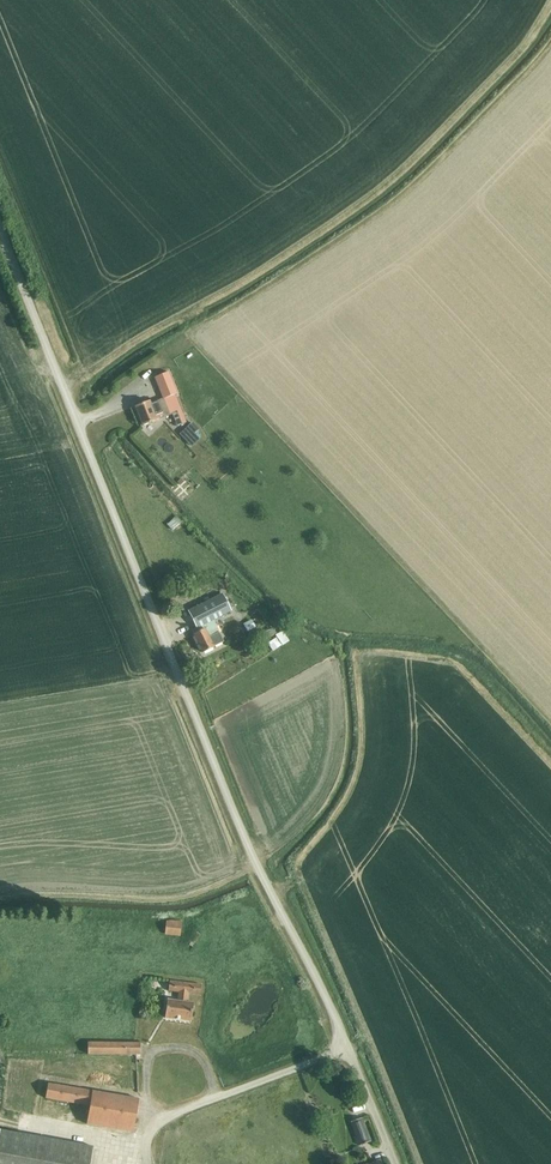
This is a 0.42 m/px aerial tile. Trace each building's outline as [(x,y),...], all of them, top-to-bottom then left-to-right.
[(182,425),(171,397),(177,395),(168,373),(155,379),(163,400),(157,402),(150,405),(149,402),(134,408),(142,427),(172,415),(177,427),(182,425)] [(209,419),(222,405),(214,397),(201,411),(209,419)] [(204,438),(193,423),(180,432),(192,447),(204,438)] [(175,530),(181,523),(175,517),(168,525),(175,530)] [(223,642),(212,620),(231,611),(223,594),(188,611),(198,632),(193,634),(202,652),(213,647),(223,642)] [(285,632),(268,642),(274,652),(291,642),(285,632)] [(180,936),(181,924),(165,922),(164,934),(180,936)] [(167,1001),(164,1019),(190,1022),(192,1004),(187,1003),(188,994),(199,995),(200,986),(169,982),(168,992),(177,993),(176,1002),(167,1001)] [(88,1056),(139,1055),(139,1044),(87,1044),(88,1056)] [(133,1133),(139,1100),(47,1085),(45,1099),(89,1107),(86,1125),(133,1133)] [(371,1142),(362,1118),(351,1122),(360,1146),(371,1142)] [(93,1148),(0,1132),(0,1163),(91,1163),(93,1148)]
